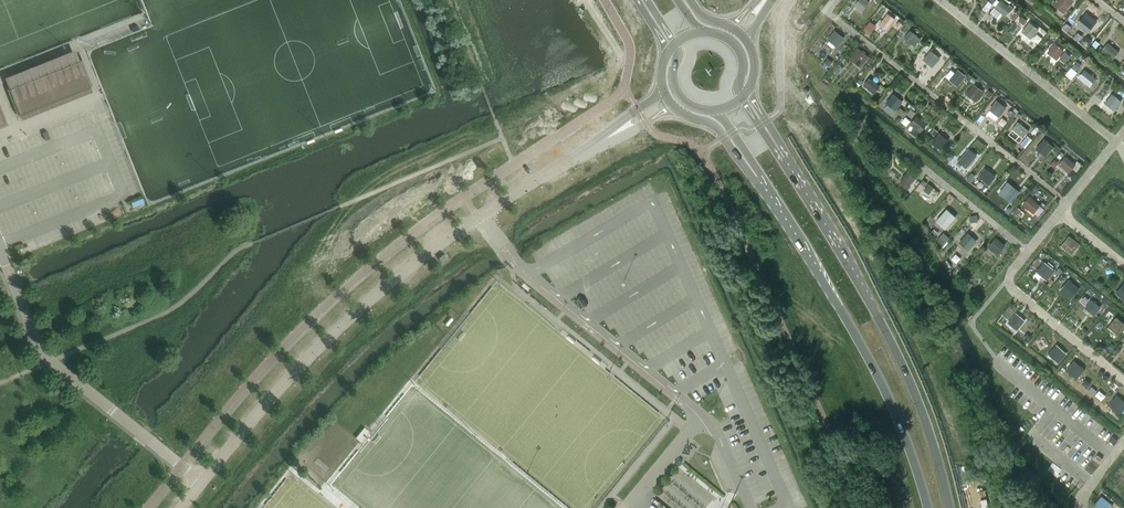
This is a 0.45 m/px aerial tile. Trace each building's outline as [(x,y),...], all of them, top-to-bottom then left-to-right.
[(869,1),(867,0),(858,0),(854,4),(861,10),(869,1)] [(1000,0),(999,0),(994,8),(1005,16),(1011,8),(1000,0)] [(886,30),(894,18),(887,13),(878,25),(886,30)] [(1093,25),(1082,16),(1075,24),(1086,32),(1093,25)] [(1030,39),(1038,29),(1029,22),(1021,31),(1030,39)] [(837,47),(844,38),(834,30),(827,39),(837,47)] [(920,38),(908,30),(903,37),(914,46),(920,38)] [(1057,59),(1064,50),(1055,43),(1048,52),(1057,59)] [(1117,51),(1107,43),(1100,51),(1111,59),(1117,51)] [(858,48),(852,56),(862,64),(868,56),(858,48)] [(80,50),(6,74),(21,117),(94,93),(80,50)] [(932,67),(940,58),(931,50),(923,59),(932,67)] [(1094,78),(1083,69),(1077,77),(1088,86),(1094,78)] [(957,70),(949,80),(956,86),(964,75),(957,70)] [(879,85),(869,77),(863,84),(873,93),(879,85)] [(975,101),(983,90),(974,84),(966,94),(975,101)] [(895,110),(902,101),(893,93),(885,102),(895,110)] [(1113,110),(1120,101),(1111,94),(1103,103),(1113,110)] [(999,117),(1006,107),(997,100),(990,109),(999,117)] [(927,124),(917,116),(910,124),(920,132),(927,124)] [(1029,130),(1018,122),(1012,129),(1023,138),(1029,130)] [(940,149),(948,140),(939,133),(931,142),(940,149)] [(1045,156),(1054,146),(1044,138),(1036,148),(1045,156)] [(966,153),(959,161),(966,167),(973,158),(966,153)] [(1076,164),(1066,155),(1059,164),(1069,172),(1076,164)] [(1021,184),(1026,177),(1012,167),(1007,174),(1021,184)] [(996,177),(985,168),(979,176),(990,185),(996,177)] [(910,185),(916,179),(907,172),(901,178),(903,179),(899,183),(907,190),(911,186),(910,185)] [(933,188),(928,183),(923,190),(928,194),(933,188)] [(1004,186),(999,193),(1010,202),(1015,195),(1004,186)] [(1034,213),(1040,204),(1028,196),(1021,205),(1034,213)] [(945,228),(955,216),(947,208),(936,220),(945,228)] [(968,250),(977,241),(968,233),(959,242),(968,250)] [(1069,236),(1061,245),(1069,252),(1077,242),(1069,236)] [(998,255),(1005,245),(996,237),(988,247),(998,255)] [(445,254),(439,258),(443,263),(448,259),(445,254)] [(1043,261),(1038,268),(1048,276),(1053,269),(1043,261)] [(1068,280),(1063,287),(1073,295),(1079,288),(1068,280)] [(1091,301),(1086,307),(1094,313),(1099,307),(1091,301)] [(1013,317),(1008,323),(1016,330),(1021,323),(1013,317)] [(1110,324),(1120,332),(1123,327),(1123,324),(1116,317),(1110,324)] [(1053,348),(1048,354),(1057,363),(1063,356),(1053,348)] [(1072,364),(1066,370),(1076,379),(1081,372),(1072,364)] [(1114,398),(1108,405),(1118,413),(1123,407),(1114,398)] [(365,428),(356,438),(360,441),(363,443),(371,433),(368,431),(365,428)] [(1101,495),(1094,504),(1099,507),(1108,507),(1111,504),(1101,495)]
